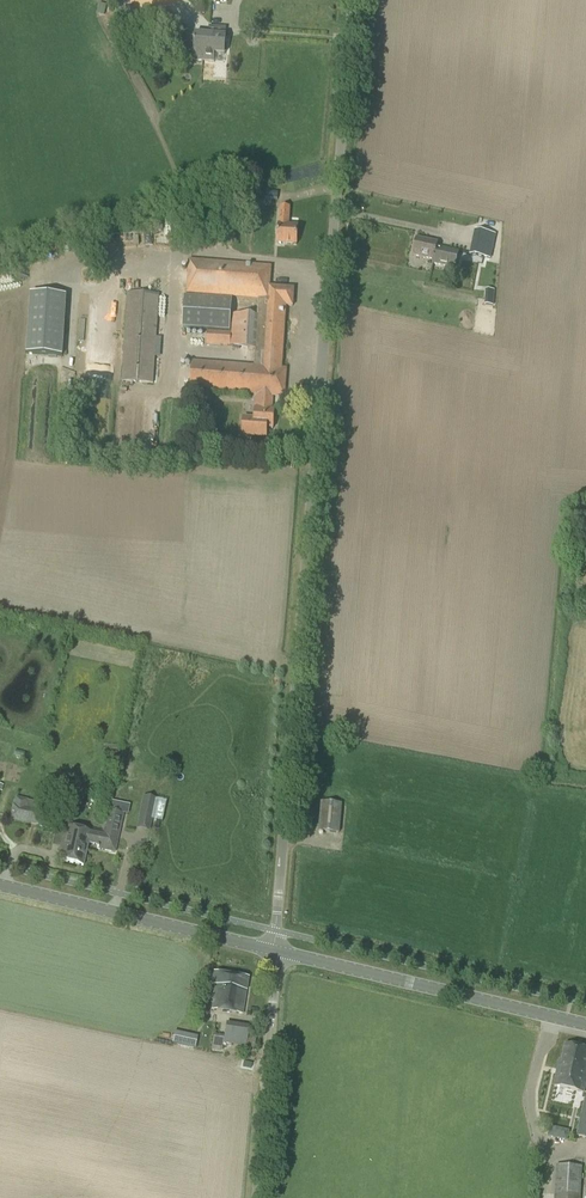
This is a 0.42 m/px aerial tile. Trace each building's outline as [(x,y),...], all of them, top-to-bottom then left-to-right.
[(188,30),(167,7),(148,25),(169,48),(188,30)] [(110,27),(118,22),(113,14),(105,18),(110,27)] [(204,42),(203,61),(214,62),(215,54),(224,55),(225,53),(227,52),(227,46),(225,45),(226,37),(216,36),(217,28),(209,27),(208,35),(208,42),(204,42)] [(208,42),(208,35),(195,34),(195,35),(187,34),(187,41),(194,42),(193,60),(203,61),(204,42),(208,42)] [(277,200),(278,193),(266,192),(265,199),(277,200)] [(288,226),(290,208),(281,208),(279,225),(278,244),(296,245),(298,227),(288,226)] [(455,269),(459,252),(437,248),(438,243),(417,239),(413,256),(433,261),(432,264),(455,269)] [(481,260),(484,246),(472,244),(469,258),(481,260)] [(277,411),(273,410),(273,397),(285,397),(287,370),(282,370),(287,307),(293,308),(294,288),(271,287),(272,266),(189,261),(186,294),(258,300),(257,317),(233,316),(231,348),(255,349),(254,366),(192,361),(190,390),(256,395),(255,409),(254,419),(246,418),(244,436),(268,438),(269,429),(275,429),(277,411)] [(485,290),(484,304),(494,305),(494,290),(485,290)] [(153,385),(159,295),(127,293),(121,382),(153,385)] [(30,294),(26,354),(64,357),(68,296),(30,294)] [(232,300),(185,297),(183,328),(230,331),(232,300)] [(230,347),(231,333),(207,331),(206,345),(230,347)] [(138,818),(152,820),(156,799),(143,796),(138,818)] [(340,834),(342,804),(321,802),(319,832),(340,834)] [(39,809),(23,806),(13,804),(12,804),(9,817),(37,822),(39,809)] [(88,843),(98,846),(97,849),(115,853),(123,814),(107,810),(102,834),(90,832),(88,843)] [(88,843),(90,832),(67,827),(60,860),(83,865),(88,843)] [(246,990),(248,978),(214,973),(212,985),(215,985),(211,1010),(242,1015),(246,990)] [(252,1049),(255,1031),(248,1030),(248,1026),(226,1023),(224,1036),(213,1034),(211,1050),(221,1051),(222,1044),(245,1047),(252,1049)] [(193,1048),(196,1036),(173,1031),(170,1042),(193,1048)] [(585,1081),(585,1050),(566,1045),(562,1061),(560,1060),(558,1071),(574,1074),(573,1078),(585,1081)] [(585,1082),(585,1081),(573,1078),(574,1074),(558,1071),(555,1086),(584,1092),(585,1082)] [(576,1136),(577,1137),(585,1139),(585,1100),(584,1099),(576,1136)] [(554,1118),(552,1125),(570,1129),(572,1122),(554,1118)] [(550,1136),(568,1139),(569,1129),(551,1126),(550,1136)] [(582,1167),(556,1165),(554,1197),(580,1197),(582,1167)]
